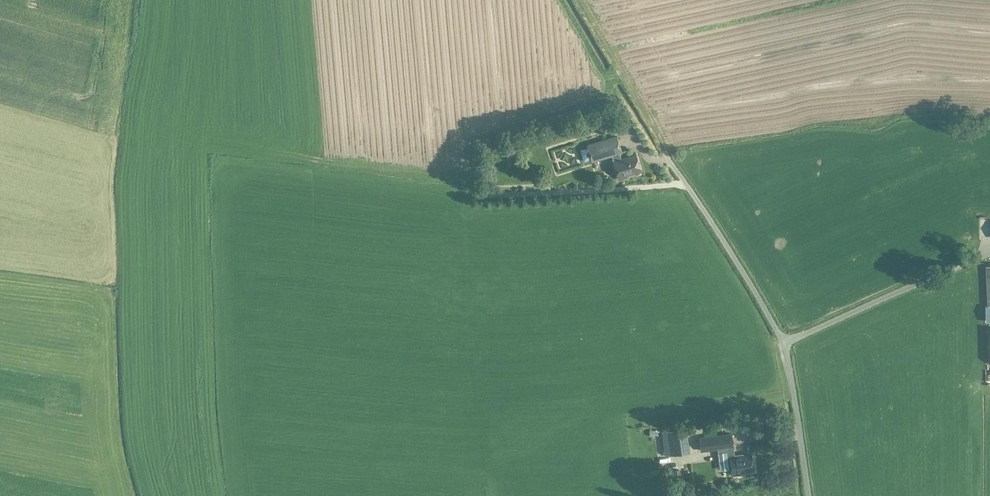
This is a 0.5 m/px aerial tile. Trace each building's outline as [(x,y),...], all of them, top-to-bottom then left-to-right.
[(612,155),(614,162),(620,179),(627,177),(626,175),(641,170),(636,155),(622,159),(620,153),(623,152),(618,135),(587,145),(588,147),(581,149),(584,161),(592,159),(592,161),(612,155)] [(665,456),(691,452),(688,428),(662,431),(665,456)] [(729,469),(732,469),(733,475),(740,474),(740,472),(754,470),(752,454),(734,456),(731,433),(700,437),(701,451),(727,448),(729,469)]
